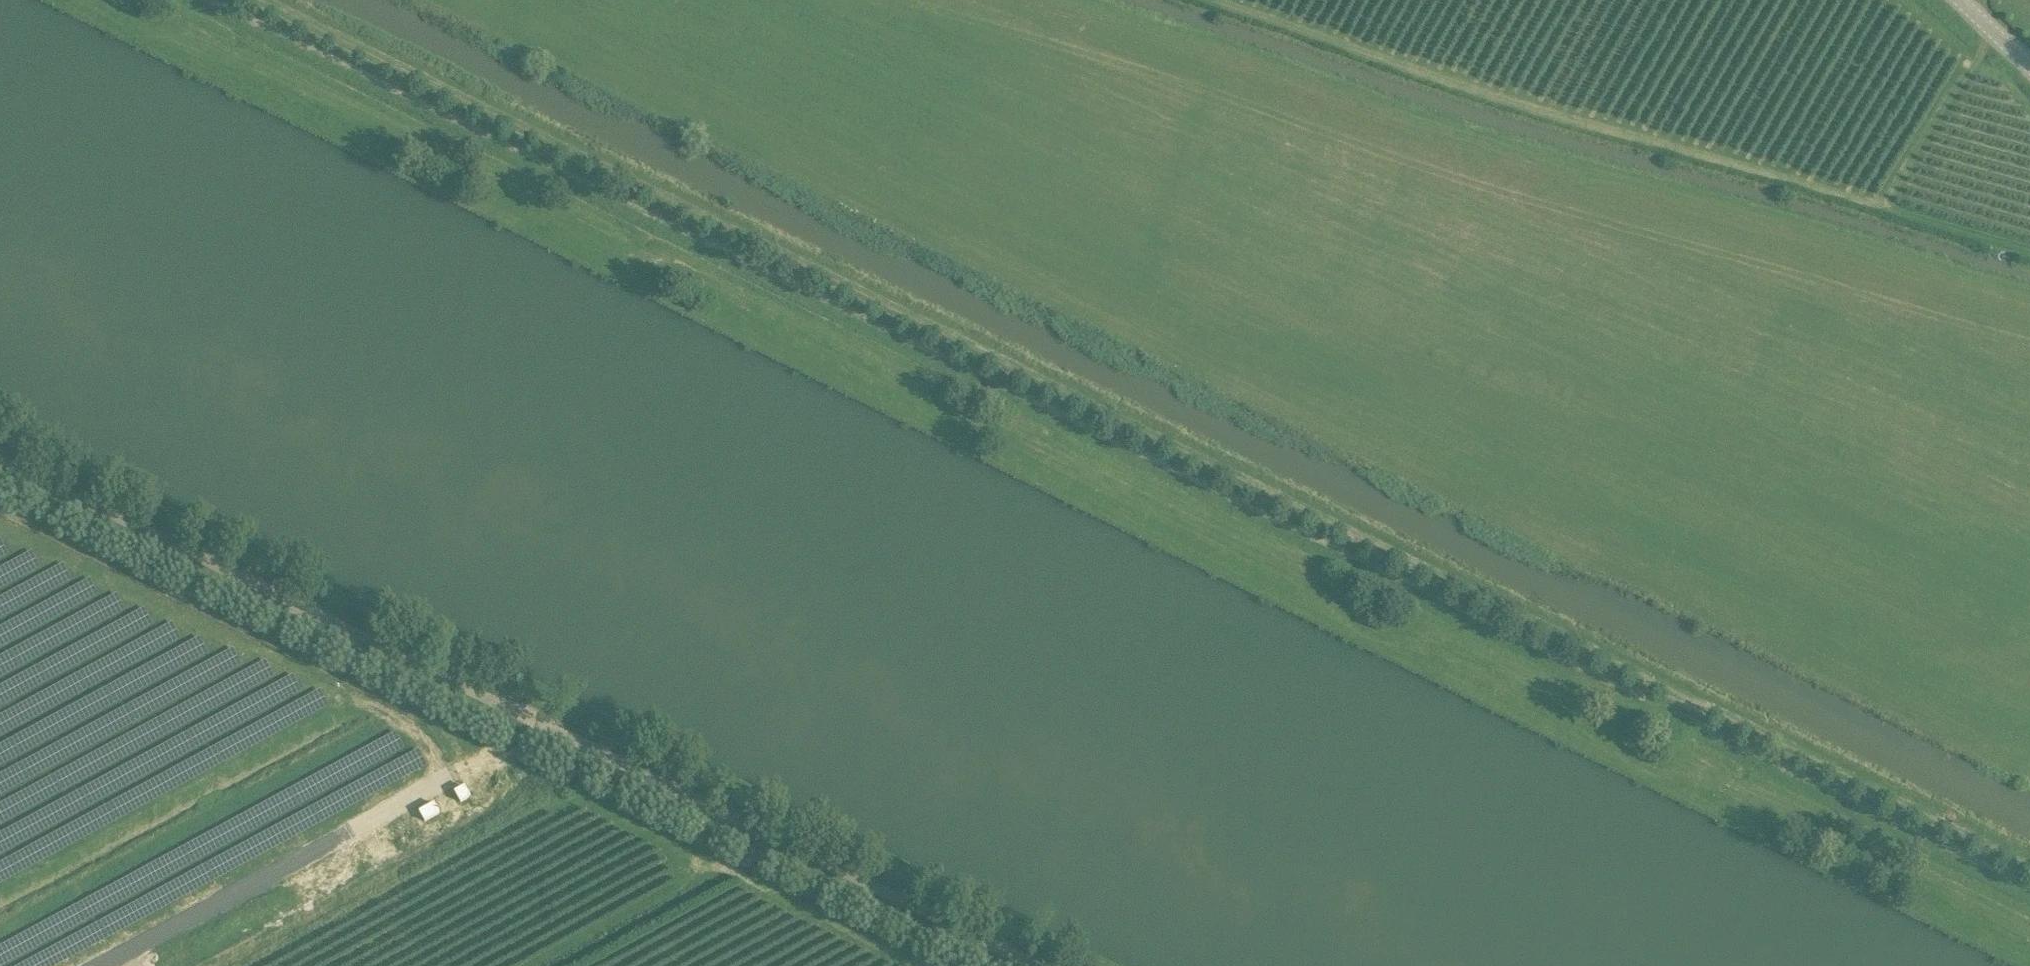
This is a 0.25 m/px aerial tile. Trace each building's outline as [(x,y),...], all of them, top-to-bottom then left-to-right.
[(465,786),(455,791),(460,802),(470,796),(465,786)] [(434,803),(419,811),(425,821),(439,813),(434,803)]
